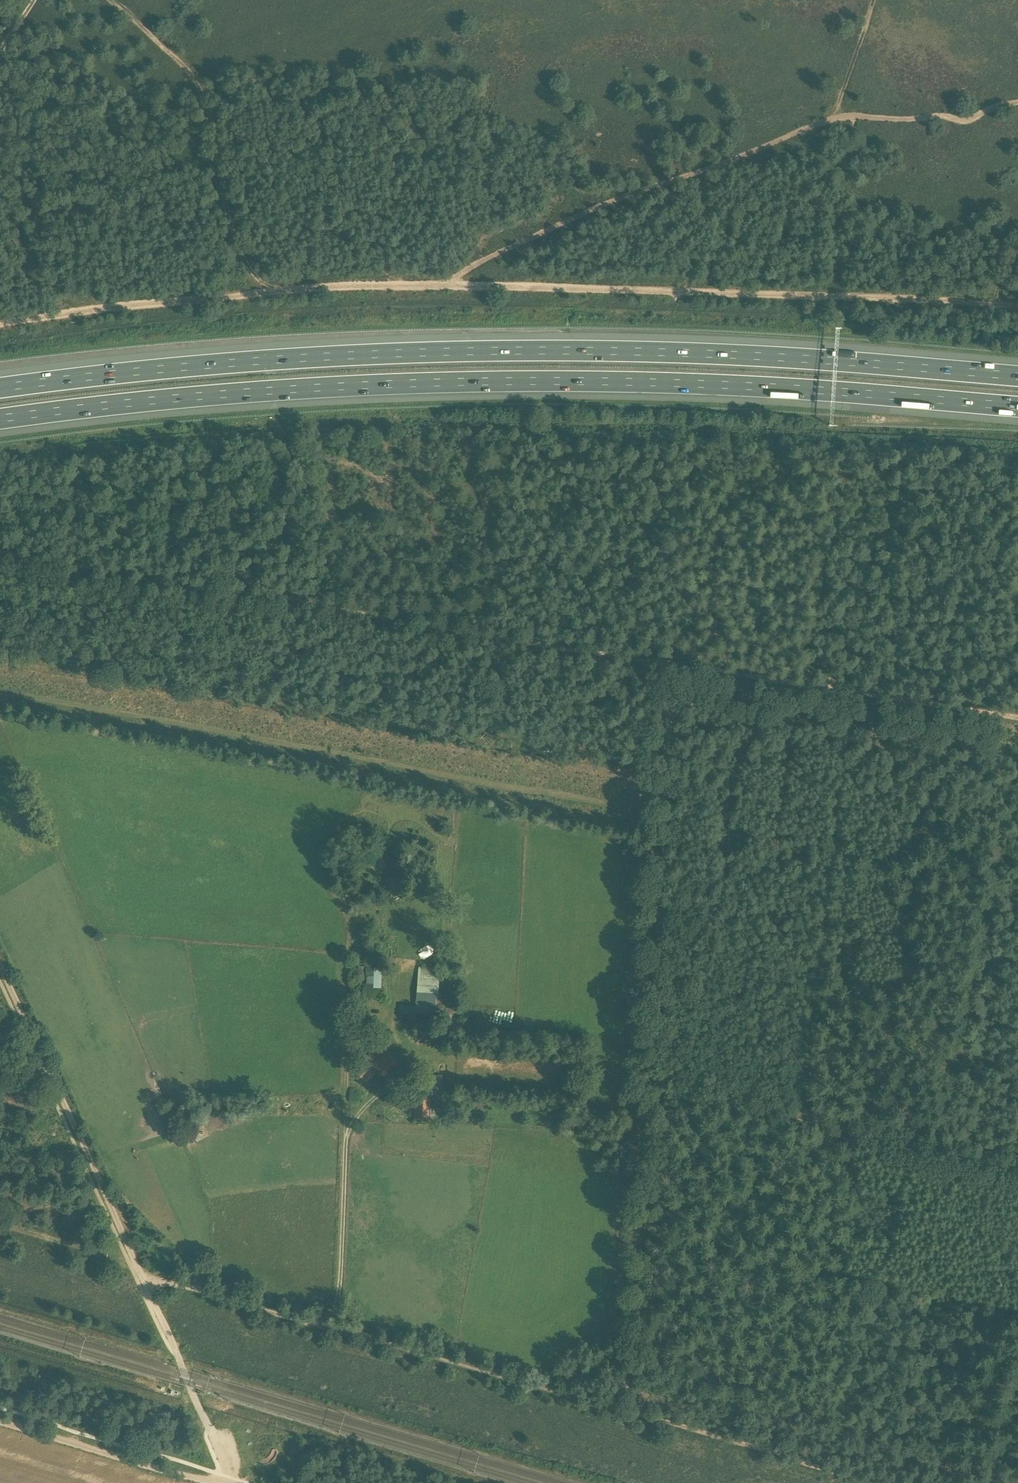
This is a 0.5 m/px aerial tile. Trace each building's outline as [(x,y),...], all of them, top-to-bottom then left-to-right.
[(379,986),(380,965),(365,964),(364,985),(379,986)] [(401,1006),(401,1014),(416,1015),(417,1013),(435,1014),(437,994),(438,994),(440,968),(420,967),(417,1008),(401,1006)] [(445,1021),(445,1032),(463,1033),(462,1021),(445,1021)]
